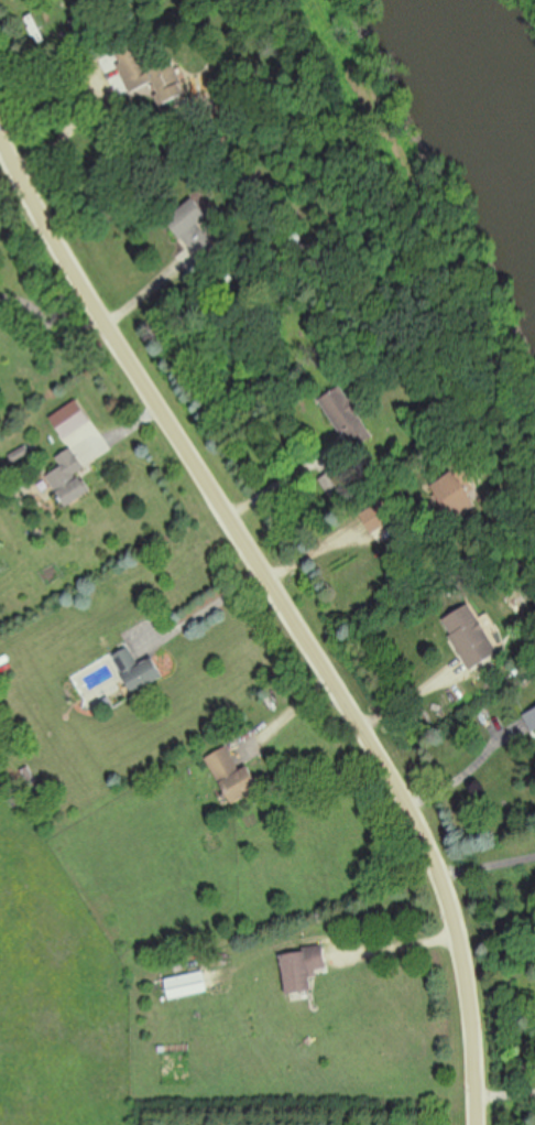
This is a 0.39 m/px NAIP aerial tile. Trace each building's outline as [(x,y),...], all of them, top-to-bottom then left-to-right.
[(117,51),(134,94),(157,85),(165,106),(189,96),(176,63),(150,74),(138,43),(117,51)] [(221,248),(201,226),(210,218),(195,200),(170,222),(205,263),(221,248)] [(361,415),(369,409),(361,396),(352,401),(343,388),(323,401),(354,451),(375,438),(361,415)] [(93,424),(81,402),(53,417),(65,439),(93,424)] [(86,470),(75,449),(58,458),(64,468),(50,475),(67,507),(94,493),(83,472),(86,470)] [(451,522),(477,508),(459,473),(432,487),(451,522)] [(363,515),(382,545),(403,531),(385,501),(363,515)] [(501,655),(476,604),(445,620),(470,670),(501,655)] [(133,693),(164,679),(155,658),(140,665),(132,648),(116,656),(133,693)] [(534,733),(534,711),(526,716),(534,733)] [(239,771),(230,749),(210,757),(230,804),(260,791),(250,767),(239,771)] [(281,954),(287,996),(311,992),(309,976),(328,974),(325,949),(281,954)] [(207,995),(205,975),(167,979),(169,999),(207,995)]
